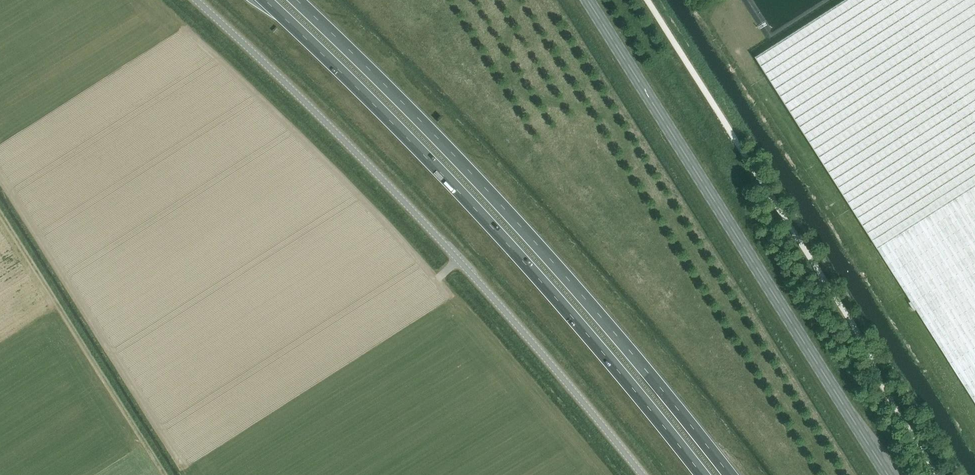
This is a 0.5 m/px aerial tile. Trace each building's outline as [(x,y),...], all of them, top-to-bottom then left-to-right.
[(756,57),(912,301),(910,302),(915,310),(917,309),(974,401),(974,0),(846,0),(756,57)]
